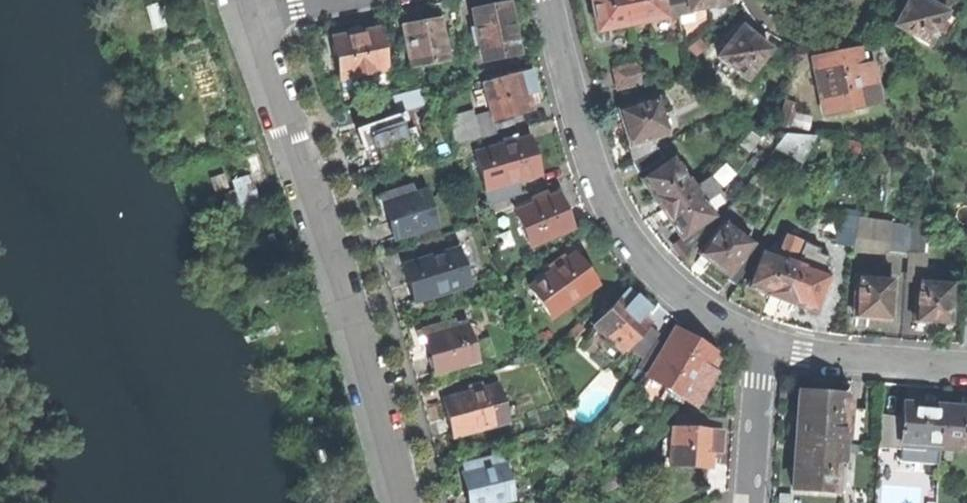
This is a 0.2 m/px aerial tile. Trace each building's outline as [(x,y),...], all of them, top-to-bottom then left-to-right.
[(594,30),(628,23),(623,0),(588,0),(594,30)] [(628,23),(647,19),(651,37),(680,31),(676,14),(674,0),(623,0),(628,23)] [(676,14),(680,31),(682,45),(711,25),(707,8),(725,4),(724,0),(674,0),(676,14)] [(928,44),(945,11),(923,0),(907,0),(902,9),(893,26),(928,44)] [(945,11),(951,0),(923,0),(945,11)] [(474,11),(484,59),(516,53),(506,5),(489,8),(474,11)] [(156,10),(141,15),(149,36),(163,32),(156,10)] [(445,49),(452,48),(448,30),(441,32),(439,19),(420,23),(403,26),(411,68),(447,60),(445,49)] [(717,57),(745,78),(768,48),(753,36),(740,27),(717,57)] [(353,29),(347,30),(348,37),(332,40),(340,78),(385,70),(378,31),(362,34),(361,28),(353,29)] [(815,60),(825,109),(878,99),(871,65),(861,67),(858,52),(834,56),(815,60)] [(615,88),(640,83),(636,64),(611,69),(615,88)] [(530,107),(539,105),(532,82),(529,72),(483,84),(493,122),(531,112),(530,107)] [(371,169),(425,151),(411,110),(425,106),(420,90),(392,99),(397,115),(358,128),(365,149),(371,169)] [(651,137),(666,133),(656,99),(619,109),(624,126),(629,143),(626,144),(632,159),(655,148),(651,137)] [(448,131),(452,146),(478,138),(474,123),(448,131)] [(773,146),(802,161),(814,135),(785,133),(773,146)] [(485,191),(539,174),(533,155),(528,138),(523,140),(522,135),(501,142),(502,146),(474,155),(485,191)] [(663,158),(655,148),(632,159),(628,161),(638,174),(663,158)] [(661,209),(692,188),(673,158),(641,179),(651,194),(661,209)] [(235,219),(266,209),(256,178),(225,188),(235,219)] [(388,219),(395,239),(436,225),(424,191),(415,195),(412,185),(385,194),(389,204),(384,206),(388,219)] [(711,217),(692,188),(661,209),(670,222),(679,237),(711,217)] [(529,246),(570,229),(562,209),(556,196),(546,200),(544,196),(530,202),(532,207),(515,214),(529,246)] [(837,244),(854,248),(856,248),(888,252),(907,255),(924,257),(927,227),(909,225),(890,223),(861,219),(843,215),(837,244)] [(752,245),(723,223),(699,253),(714,263),(729,275),(727,279),(736,286),(757,249),(752,245)] [(779,250),(786,253),(783,259),(762,252),(749,288),(765,294),(783,300),(795,263),(803,242),(784,235),(779,250)] [(422,254),(424,260),(449,252),(448,246),(422,254)] [(416,302),(470,285),(459,249),(449,252),(424,260),(404,266),(410,283),(416,302)] [(529,287),(551,318),(596,286),(583,267),(574,255),(529,287)] [(815,311),(828,275),(795,263),(783,300),(799,306),(815,311)] [(939,268),(938,282),(916,281),(914,319),(932,320),(951,322),(953,283),(954,269),(939,268)] [(873,317),(890,318),(892,279),(856,278),(854,316),(873,317)] [(643,360),(655,342),(659,337),(647,325),(649,323),(640,315),(634,310),(641,303),(627,289),(593,325),(622,352),(628,346),(643,360)] [(457,330),(455,322),(424,330),(417,331),(423,353),(429,351),(432,362),(435,372),(476,362),(467,328),(457,330)] [(666,348),(650,378),(641,395),(660,405),(669,388),(698,404),(714,373),(705,368),(713,354),(692,343),(674,333),(666,348)] [(635,370),(650,378),(666,348),(655,342),(643,360),(635,370)] [(449,419),(454,437),(509,421),(498,385),(482,390),(480,385),(462,390),(464,395),(444,401),(449,419)] [(962,388),(961,408),(951,407),(941,406),(938,447),(966,448),(966,388),(962,388)] [(865,410),(844,409),(845,396),(799,393),(798,416),(796,441),(836,443),(841,444),(862,445),(865,410)] [(900,449),(900,461),(937,463),(938,447),(941,406),(922,405),(903,404),(903,416),(879,414),(876,448),(900,449)] [(673,428),(671,466),(709,468),(710,449),(720,450),(721,440),(721,430),(673,428)] [(795,466),(793,491),(832,493),(846,494),(849,448),(841,448),(841,444),(836,443),(796,441),(795,466)] [(511,468),(508,454),(455,466),(457,477),(463,476),(467,492),(470,502),(498,502),(512,500),(505,470),(511,468)]
